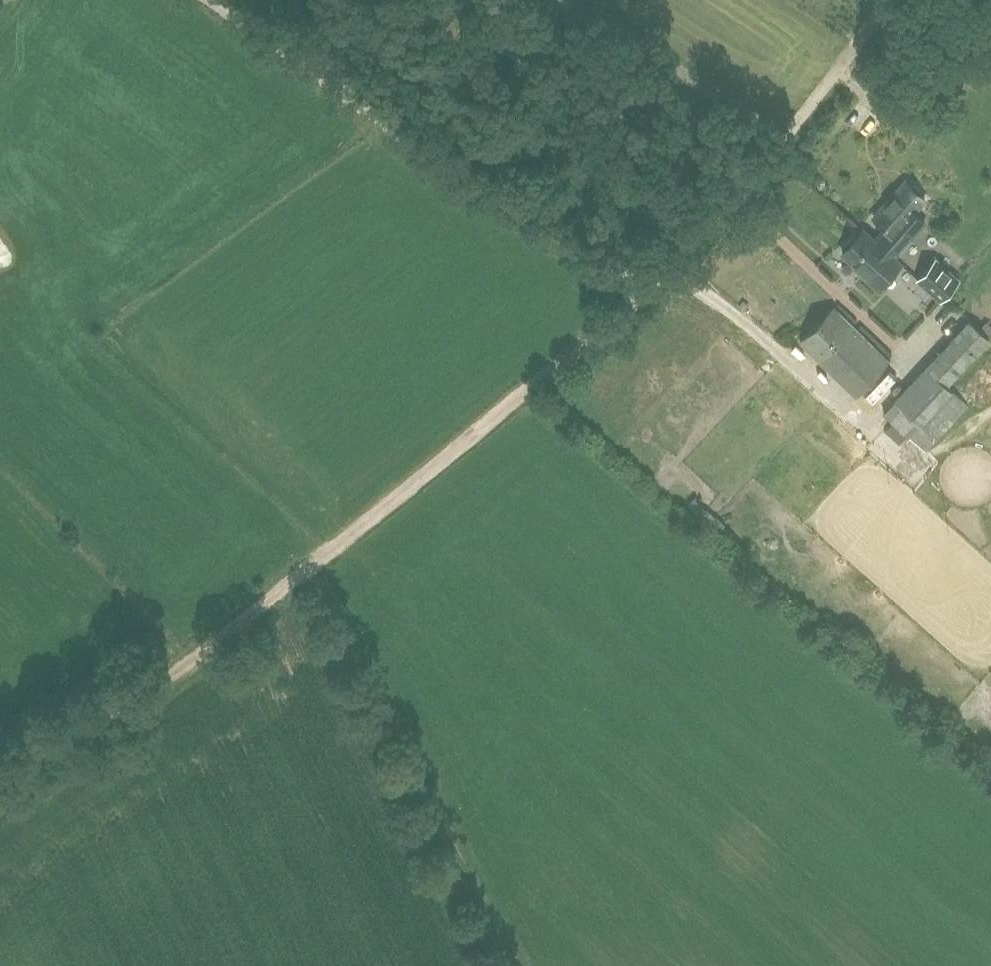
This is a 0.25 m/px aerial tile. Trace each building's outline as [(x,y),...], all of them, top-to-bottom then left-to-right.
[(876,243),(895,260),(927,227),(916,216),(928,204),(924,200),(924,195),(918,190),(914,190),(910,186),(876,220),(888,231),(876,243)] [(876,243),(865,231),(857,240),(852,240),(846,246),(846,251),(843,254),(865,275),(864,277),(877,290),(901,266),(895,260),(876,243)] [(958,286),(936,265),(917,283),(940,305),(958,286)] [(855,395),(888,361),(834,307),(800,341),(855,395)] [(947,385),(990,340),(969,321),(884,413),(926,451),(969,405),(947,385)] [(863,399),(872,407),(890,385),(881,378),(863,399)] [(890,433),(876,451),(900,470),(908,460),(895,451),(902,442),(890,433)]
